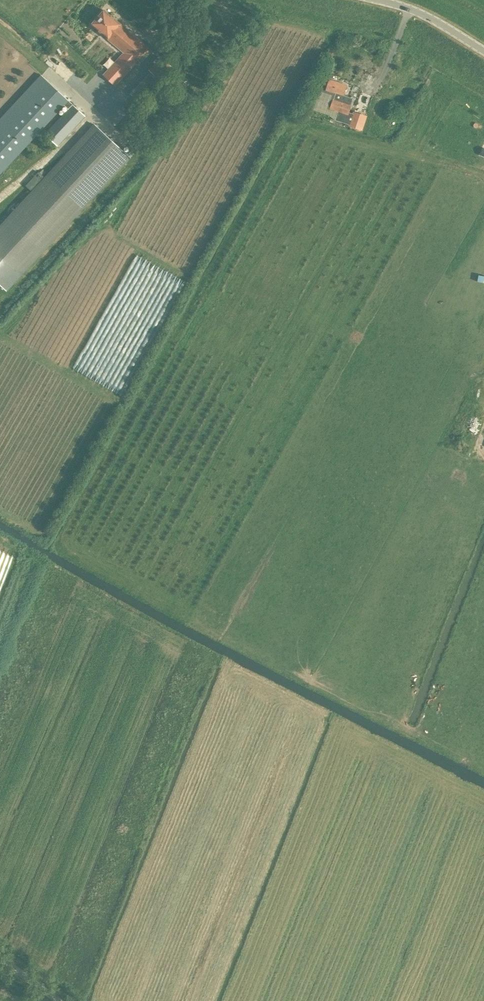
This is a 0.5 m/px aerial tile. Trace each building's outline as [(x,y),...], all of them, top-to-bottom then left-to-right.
[(120,24),(103,11),(91,25),(108,39),(107,39),(123,53),(103,74),(115,86),(149,47),(121,23),(120,24)] [(131,94),(140,102),(172,67),(163,59),(131,94)] [(69,101),(41,75),(0,119),(0,176),(69,101)] [(326,91),(336,94),(334,99),(333,99),(330,109),(338,112),(335,121),(348,125),(348,126),(362,131),(367,116),(354,112),(353,114),(348,113),(351,105),(350,105),(352,99),(343,96),(347,85),(330,80),(326,91)] [(86,116),(82,112),(76,106),(73,103),(44,134),(57,147),(86,116)] [(0,226),(0,256),(21,275),(131,157),(95,124),(0,226)] [(26,186),(31,191),(44,177),(39,172),(26,186)]
